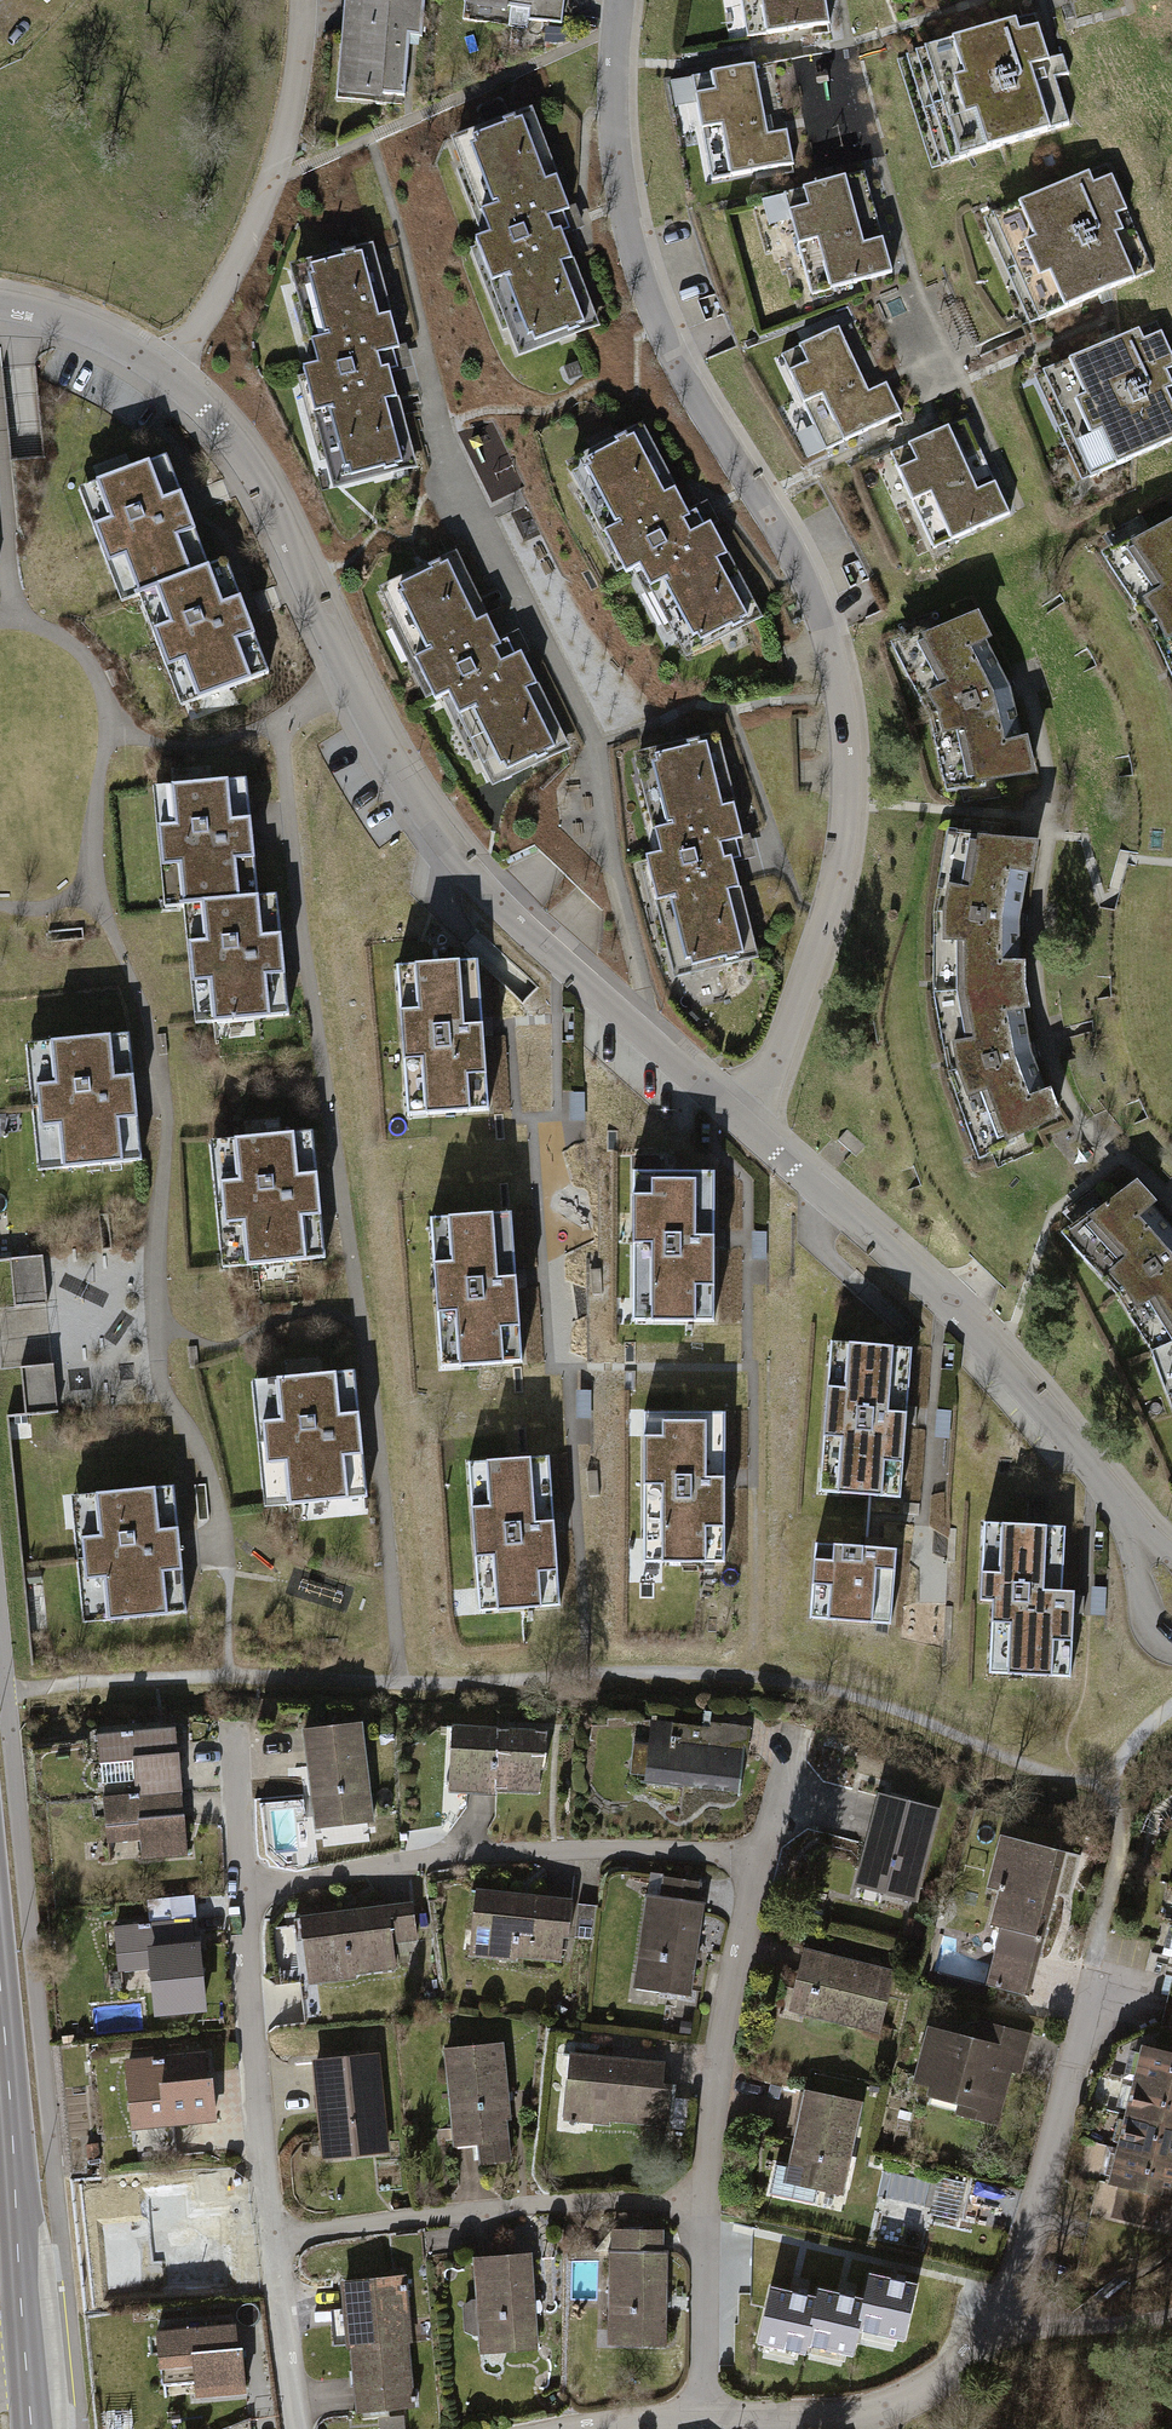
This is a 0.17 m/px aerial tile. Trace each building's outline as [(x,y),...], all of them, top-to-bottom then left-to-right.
[(354,30),(410,35),(422,36),(425,0),(357,0),(354,30)] [(477,3),(530,9),(529,20),(562,24),(565,0),(477,0),(477,3)] [(747,38),(830,24),(826,0),(741,0),(747,38)] [(1069,126),(1035,15),(916,51),(950,162),(1069,126)] [(410,35),(354,30),(349,91),(377,93),(376,103),(404,105),(410,35)] [(774,61),(692,77),(702,129),(784,113),(774,61)] [(792,80),(827,81),(827,65),(792,65),(792,80)] [(784,113),(702,129),(712,179),(794,164),(784,113)] [(507,321),(517,350),(595,321),(562,232),(569,229),(563,213),(569,211),(534,116),(455,146),(466,174),(474,171),(489,211),(481,214),(489,235),(476,240),(491,282),(499,279),(514,319),(507,321)] [(1152,269),(1106,166),(992,216),(1038,319),(1152,269)] [(878,223),(864,172),(784,193),(798,244),(878,223)] [(878,223),(798,244),(812,295),(892,273),(878,223)] [(333,483),(414,461),(390,370),(397,368),(392,351),(399,349),(373,251),(292,273),(300,302),(308,300),(319,341),(312,343),(318,366),(303,369),(314,412),(322,410),(333,450),(325,452),(333,483)] [(886,383),(857,319),(781,354),(804,402),(860,376),(867,392),(886,383)] [(1043,373),(1091,478),(1171,441),(1171,355),(1156,321),(1043,373)] [(42,458),(38,368),(8,369),(12,459),(42,458)] [(860,376),(804,402),(826,450),(901,415),(886,383),(867,392),(860,376)] [(988,466),(966,418),(891,453),(912,500),(988,466)] [(670,624),(684,651),(758,612),(711,523),(704,526),(696,511),(688,515),(645,431),(571,470),(585,497),(592,493),(612,531),(605,535),(626,574),(640,566),(650,587),(657,583),(677,620),(670,624)] [(90,517),(111,573),(125,568),(135,597),(153,590),(157,589),(156,586),(208,566),(167,456),(92,483),(103,512),(90,517)] [(988,466),(912,500),(934,548),(1009,514),(988,466)] [(1151,537),(1141,522),(1113,536),(1124,552),(1140,578),(1133,583),(1157,620),(1171,652),(1171,526),(1151,537)] [(477,752),(490,779),(565,743),(521,652),(514,656),(507,640),(500,643),(458,558),(383,595),(397,622),(404,619),(422,657),(415,660),(435,701),(449,694),(458,714),(465,710),(484,748),(477,752)] [(157,589),(153,590),(163,616),(149,621),(170,677),(184,672),(195,700),(268,672),(226,560),(208,566),(156,586),(157,589)] [(933,617),(905,629),(928,673),(920,677),(939,714),(948,756),(958,755),(968,799),(997,795),(995,777),(1031,772),(1025,743),(1022,742),(1011,697),(1014,696),(1009,681),(1006,682),(984,641),(987,640),(976,620),(942,634),(933,617)] [(667,941),(674,971),(755,951),(732,859),(739,858),(735,841),(743,839),(719,741),(637,761),(644,790),(652,788),(662,830),(655,832),(660,854),(646,857),(656,900),(665,898),(675,939),(667,941)] [(258,897),(247,778),(168,786),(171,817),(155,818),(162,877),(176,876),(180,907),(199,905),(202,905),(202,902),(258,897)] [(1030,872),(1034,847),(997,843),(1000,826),(970,823),(961,867),(953,867),(944,913),(944,963),(953,962),(953,993),(1021,987),(1021,966),(1018,966),(1019,929),(1023,929),(1024,913),(1020,913),(1027,872),(1030,872)] [(202,905),(199,905),(201,932),(186,933),(192,993),(207,991),(210,1022),(289,1015),(277,895),(258,897),(202,902),(202,905)] [(478,961),(416,965),(418,988),(398,990),(405,1092),(425,1091),(427,1114),(488,1110),(478,961)] [(1021,987),(953,993),(958,1022),(950,1023),(959,1074),(975,1117),(984,1115),(1001,1161),(1028,1148),(1022,1131),(1056,1115),(1048,1093),(1046,1094),(1033,1060),(1036,1059),(1033,1044),(1029,1044),(1022,1008),(1026,1009),(1021,987)] [(129,1034),(48,1042),(51,1073),(36,1075),(42,1137),(57,1135),(61,1168),(141,1160),(129,1034)] [(234,1171),(219,1172),(228,1268),(325,1258),(312,1131),(216,1140),(216,1143),(231,1142),(234,1171)] [(652,1297),(652,1322),(714,1322),(714,1172),(653,1172),(653,1196),(633,1196),(633,1297),(652,1297)] [(1170,1343),(1171,1342),(1171,1230),(1150,1206),(1152,1204),(1137,1187),(1108,1209),(1095,1196),(1070,1214),(1103,1250),(1097,1257),(1125,1288),(1149,1326),(1157,1322),(1170,1343)] [(511,1213),(450,1217),(451,1241),(432,1242),(439,1344),(459,1343),(460,1366),(522,1362),(511,1213)] [(43,1255),(9,1258),(14,1307),(48,1303),(43,1255)] [(911,1349),(850,1344),(848,1367),(829,1366),(821,1468),(841,1469),(839,1493),(900,1498),(911,1349)] [(53,1364),(20,1367),(25,1415),(58,1412),(53,1364)] [(276,1410),(261,1412),(270,1506),(367,1497),(354,1370),(258,1380),(258,1383),(273,1381),(276,1410)] [(724,1413),(663,1413),(663,1437),(643,1437),(643,1537),(663,1537),(663,1562),(725,1562),(724,1413)] [(498,1610),(559,1605),(549,1456),(487,1461),(489,1484),(470,1486),(477,1587),(496,1586),(498,1610)] [(174,1486),(93,1494),(96,1526),(80,1527),(87,1589),(102,1587),(106,1620),(186,1612),(174,1486)] [(1065,1527),(1003,1524),(1002,1547),(983,1546),(980,1600),(993,1601),(991,1649),(1010,1650),(1009,1673),(1070,1676),(1074,1591),(1062,1591),(1065,1527)] [(896,1549),(815,1543),(810,1618),(891,1624),(896,1549)] [(710,1727),(656,1721),(649,1781),(740,1790),(744,1756),(747,1756),(750,1726),(710,1722),(710,1727)] [(361,1723),(304,1730),(315,1826),(372,1819),(361,1723)] [(546,1732),(459,1726),(457,1750),(470,1750),(467,1792),(495,1794),(496,1789),(537,1792),(539,1767),(544,1768),(546,1732)] [(164,1730),(99,1735),(101,1762),(133,1759),(136,1793),(103,1795),(103,1798),(181,1791),(178,1752),(166,1753),(164,1730)] [(182,1792),(181,1791),(103,1798),(105,1824),(139,1821),(142,1857),(187,1854),(184,1814),(171,1815),(170,1793),(182,1792)] [(935,1810),(881,1796),(861,1872),(885,1878),(882,1891),(912,1899),(935,1810)] [(1066,1852),(1002,1835),(988,1887),(1001,1890),(987,1948),(999,1951),(990,1985),(1029,1995),(1038,1960),(1036,1960),(1041,1937),(1044,1937),(1066,1852)] [(699,1882),(662,1877),(659,1895),(648,1894),(636,1973),(661,1976),(659,1989),(689,1993),(702,1901),(697,1900),(699,1882)] [(572,1900),(483,1891),(481,1914),(493,1915),(489,1957),(517,1960),(517,1955),(559,1960),(562,1935),(568,1936),(572,1900)] [(596,1905),(578,1903),(574,1936),(592,1938),(596,1905)] [(411,1904),(306,1917),(309,1940),(321,1939),(326,1980),(354,1977),(354,1972),(394,1967),(391,1942),(416,1939),(411,1904)] [(190,1920),(116,1926),(118,1955),(152,1952),(155,1988),(162,1987),(165,2010),(202,2007),(196,1943),(192,1944),(190,1920)] [(892,1971),(806,1949),(796,1985),(811,1989),(805,2013),(877,2031),(892,1971)] [(987,2043),(931,2029),(918,2080),(964,2092),(958,2112),(994,2121),(1007,2069),(1016,2071),(1024,2038),(998,2031),(992,2032),(989,2035),(987,2043)] [(501,2043),(446,2049),(454,2129),(479,2126),(480,2137),(478,2137),(480,2162),(509,2160),(505,2116),(508,2116),(501,2043)] [(1137,2081),(1171,2090),(1171,2053),(1146,2047),(1137,2081)] [(665,2063),(575,2054),(572,2078),(585,2079),(580,2121),(610,2124),(611,2119),(671,2126),(676,2084),(663,2083),(665,2063)] [(194,2056),(128,2063),(135,2126),(213,2118),(209,2079),(196,2080),(194,2056)] [(374,2056),(319,2061),(327,2143),(351,2141),(352,2153),(383,2150),(374,2056)] [(1129,2115),(1171,2125),(1171,2090),(1137,2081),(1129,2115)] [(860,2103),(807,2091),(790,2167),(776,2164),(770,2193),(813,2202),(817,2188),(840,2193),(860,2103)] [(1121,2148),(1171,2161),(1171,2125),(1129,2115),(1121,2148)] [(1117,2215),(1150,2223),(1154,2206),(1166,2209),(1169,2196),(1171,2197),(1171,2161),(1121,2148),(1113,2183),(1124,2186),(1117,2215)] [(963,2183),(941,2178),(934,2213),(956,2218),(963,2183)] [(659,2231),(620,2231),(620,2249),(610,2249),(609,2330),(634,2330),(634,2342),(665,2342),(665,2250),(659,2250),(659,2231)] [(530,2254),(475,2258),(478,2301),(472,2301),(465,2306),(466,2329),(474,2333),(480,2333),(480,2337),(505,2335),(506,2348),(536,2346),(530,2254)] [(869,2273),(863,2299),(857,2327),(859,2328),(904,2338),(917,2284),(869,2273)] [(347,2284),(352,2347),(407,2342),(403,2289),(406,2289),(405,2284),(402,2285),(401,2279),(347,2284)] [(805,2343),(816,2298),(771,2287),(758,2341),(805,2352),(807,2343),(805,2343)] [(818,2289),(816,2298),(805,2343),(807,2343),(853,2354),(859,2328),(857,2327),(863,2299),(818,2289)] [(235,2324),(157,2331),(161,2384),(195,2381),(197,2395),(244,2391),(241,2349),(237,2349),(235,2324)] [(352,2347),(358,2410),(413,2405),(412,2400),(416,2400),(415,2395),(412,2396),(407,2342),(352,2347)] [(230,2428),(251,2428),(250,2419),(230,2426),(230,2428)]
